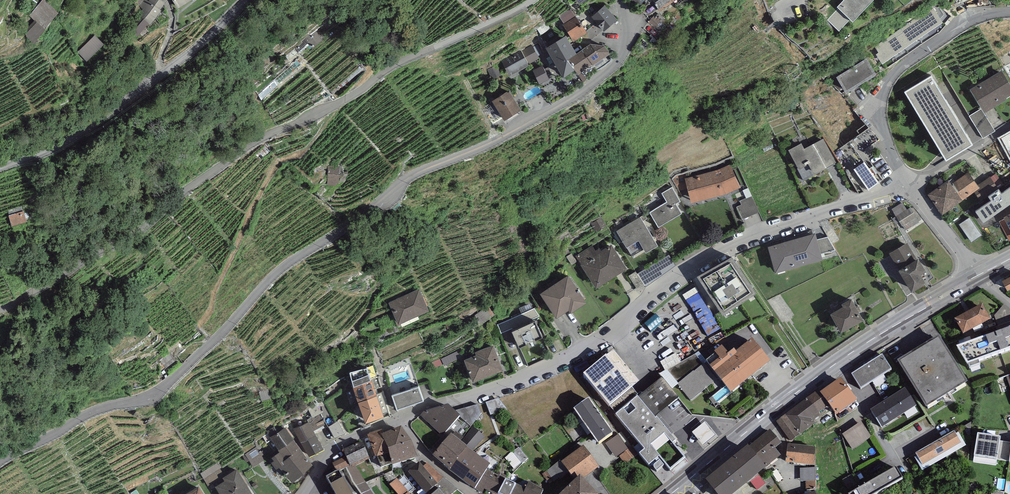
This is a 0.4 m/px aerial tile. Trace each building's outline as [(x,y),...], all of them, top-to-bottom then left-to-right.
[(44,0),(43,0),(29,15),(34,21),(35,20),(45,29),(59,13),(44,0)] [(149,23),(150,24),(161,10),(160,10),(165,3),(161,0),(150,0),(149,1),(148,0),(138,0),(136,3),(143,9),(138,15),(149,23)] [(177,9),(192,0),(172,0),(177,9)] [(671,0),(652,0),(660,11),(672,2),(671,0)] [(837,7),(838,8),(827,20),(839,31),(850,19),(852,22),(873,0),(843,0),(837,7)] [(618,19),(605,5),(592,17),(604,31),(618,19)] [(933,7),(875,47),(879,52),(877,54),(883,63),(943,22),(933,7)] [(575,16),(570,8),(559,16),(564,24),(575,16)] [(149,23),(138,15),(127,30),(138,38),(149,23)] [(564,24),(563,25),(574,42),(587,33),(576,16),(575,16),(564,24)] [(656,31),(665,26),(661,18),(652,24),(656,31)] [(37,38),(45,29),(35,20),(34,21),(27,29),(29,31),(25,35),(34,44),(38,40),(37,38)] [(104,44),(95,35),(78,52),(87,61),(104,44)] [(567,60),(577,54),(566,36),(545,48),(564,78),(574,71),(567,60)] [(532,44),(502,61),(510,76),(530,65),(529,64),(539,58),(532,44)] [(567,60),(574,71),(577,76),(610,54),(604,46),(591,44),(577,54),(567,60)] [(867,58),(836,77),(846,93),(877,74),(867,58)] [(542,65),(532,70),(539,85),(549,79),(548,77),(551,76),(547,68),(544,69),(542,65)] [(497,66),(487,69),(491,79),(501,75),(497,66)] [(970,89),(981,108),(984,113),(1007,100),(1006,98),(1009,96),(1009,84),(1002,70),(970,89)] [(931,76),(904,92),(946,161),(973,145),(931,76)] [(509,91),(492,102),(504,121),(521,110),(509,91)] [(984,113),(981,108),(969,116),(983,138),(995,131),(984,113)] [(824,138),(804,149),(801,143),(788,150),(798,169),(807,164),(813,176),(837,163),(824,138)] [(865,162),(853,170),(865,187),(869,191),(880,183),(877,179),(865,162)] [(716,170),(685,179),(691,203),(723,195),(740,188),(730,164),(716,170)] [(339,167),(328,167),(328,185),(337,186),(337,183),(338,183),(339,167)] [(948,180),(928,194),(943,215),(974,192),(980,188),(978,185),(969,172),(952,184),(948,180)] [(996,173),(990,177),(999,190),(1005,186),(996,173)] [(990,177),(978,185),(980,188),(974,192),(981,201),(985,198),(986,199),(999,190),(990,177)] [(1007,184),(1005,186),(999,190),(986,199),(997,215),(1009,206),(1009,188),(1007,184)] [(666,202),(650,211),(659,227),(682,214),(676,203),(680,201),(672,188),(661,194),(666,202)] [(741,205),(737,207),(742,219),(759,212),(752,196),(739,201),(741,205)] [(922,221),(912,206),(907,209),(903,202),(892,209),(905,231),(922,221)] [(22,206),(7,210),(12,226),(27,221),(22,206)] [(641,217),(616,231),(626,248),(627,248),(632,256),(643,249),(646,253),(658,246),(641,217)] [(970,217),(959,224),(971,242),(982,235),(970,217)] [(1004,219),(999,222),(1009,240),(1009,230),(1004,219)] [(815,233),(767,247),(774,274),(823,260),(821,254),(817,240),(815,233)] [(828,237),(817,240),(821,254),(835,250),(828,237)] [(917,259),(907,243),(889,254),(899,270),(899,271),(912,292),(926,284),(921,275),(926,272),(918,258),(917,259)] [(592,245),(576,255),(581,264),(596,288),(627,269),(612,244),(601,251),(600,248),(596,251),(592,245)] [(675,265),(668,254),(638,274),(645,285),(646,286),(675,265)] [(732,255),(698,277),(723,315),(756,294),(732,255)] [(636,271),(629,276),(638,289),(645,285),(638,274),(636,271)] [(587,303),(568,275),(540,294),(556,319),(569,311),(571,314),(587,303)] [(1002,280),(1007,290),(1009,289),(1009,276),(1002,280)] [(419,289),(389,302),(398,324),(429,311),(419,289)] [(843,307),(831,314),(841,333),(864,321),(852,298),(841,304),(843,307)] [(704,300),(691,307),(708,337),(721,330),(704,300)] [(494,313),(487,305),(474,316),(481,324),(494,313)] [(991,322),(983,307),(955,321),(963,337),(991,322)] [(534,308),(497,324),(506,344),(516,340),(519,348),(542,338),(534,318),(539,316),(534,308)] [(957,350),(967,367),(1009,352),(1009,330),(957,350)] [(967,386),(939,339),(897,364),(926,411),(967,386)] [(715,356),(706,363),(710,368),(709,369),(721,384),(730,396),(770,365),(752,342),(736,355),(734,352),(728,357),(722,348),(714,354),(715,356)] [(503,371),(493,345),(474,352),(476,356),(464,360),(473,382),(503,371)] [(614,352),(606,359),(632,389),(640,383),(614,352)] [(704,365),(695,355),(667,370),(679,385),(678,385),(691,402),(711,385),(715,389),(721,384),(709,369),(710,368),(706,363),(704,365)] [(883,357),(852,376),(860,390),(891,370),(883,357)] [(583,378),(609,409),(617,417),(637,399),(639,398),(632,389),(606,359),(583,378)] [(350,372),(354,386),(371,381),(370,378),(367,367),(350,372)] [(658,375),(662,379),(672,390),(678,385),(679,385),(667,370),(658,375)] [(353,387),(358,402),(377,396),(377,394),(374,389),(382,387),(379,378),(374,377),(370,378),(371,381),(354,386),(353,387)] [(639,398),(637,399),(654,419),(679,398),(672,390),(662,379),(639,398)] [(840,381),(820,395),(829,408),(837,418),(857,404),(840,381)] [(419,386),(392,395),(397,409),(424,401),(419,386)] [(916,408),(905,390),(870,412),(881,430),(916,408)] [(377,396),(358,402),(365,423),(390,415),(382,392),(377,394),(377,396)] [(820,395),(818,392),(776,422),(791,443),(818,424),(814,419),(829,408),(820,395)] [(617,417),(616,417),(645,452),(640,456),(649,467),(659,458),(670,472),(684,460),(673,446),(676,443),(657,420),(656,421),(654,419),(637,399),(617,417)] [(499,400),(486,403),(490,416),(507,410),(499,400)] [(589,401),(574,412),(598,447),(613,437),(589,401)] [(479,405),(457,411),(460,418),(471,428),(482,414),(479,405)] [(424,413),(420,417),(441,438),(459,419),(448,407),(424,413)] [(308,422),(309,421),(314,431),(326,424),(320,413),(307,419),(308,422)] [(308,422),(294,429),(309,457),(324,449),(314,431),(309,421),(308,422)] [(294,439),(281,422),(267,432),(271,436),(270,437),(279,449),(278,450),(278,451),(294,440),(294,439)] [(861,423),(842,435),(852,450),(871,437),(861,423)] [(704,425),(692,434),(702,447),(714,438),(704,425)] [(472,428),(460,443),(468,450),(472,453),(484,438),(472,428)] [(382,437),(388,453),(412,444),(402,430),(384,436),(382,437)] [(770,431),(747,449),(764,470),(780,457),(775,451),(782,445),(770,431)] [(383,432),(367,436),(375,459),(389,456),(388,453),(382,437),(384,436),(383,432)] [(956,436),(954,433),(915,455),(916,457),(914,458),(923,473),(966,448),(958,434),(956,436)] [(460,443),(451,436),(432,458),(449,472),(468,450),(460,443)] [(978,437),(973,463),(996,467),(997,460),(1009,462),(1009,453),(1009,443),(1000,442),(1001,441),(978,437)] [(294,440),(278,451),(279,452),(272,458),(274,460),(271,462),(277,470),(280,467),(292,482),(313,465),(294,440)] [(370,461),(362,443),(343,452),(345,457),(349,466),(350,468),(352,467),(352,469),(356,467),(370,461)] [(418,460),(412,444),(388,453),(389,456),(393,469),(418,460)] [(816,448),(787,446),(785,464),(814,467),(816,448)] [(583,447),(561,464),(576,484),(581,479),(582,481),(600,468),(583,447)] [(764,470),(747,449),(705,483),(714,493),(739,493),(766,472),(764,470)] [(472,453),(468,450),(449,472),(474,492),(475,490),(487,471),(490,466),(472,453)] [(520,450),(507,460),(516,472),(530,462),(520,450)] [(349,466),(345,457),(334,463),(339,471),(347,468),(349,466)] [(408,474),(424,493),(436,493),(439,491),(441,490),(437,485),(444,478),(428,463),(423,469),(419,464),(408,474)] [(210,484),(223,472),(217,465),(204,477),(210,484)] [(356,467),(352,469),(352,467),(350,468),(349,466),(347,468),(352,479),(353,482),(361,493),(373,493),(356,467)] [(237,469),(223,478),(225,481),(215,487),(220,493),(253,493),(237,469)] [(815,469),(800,469),(800,482),(805,482),(815,482),(815,469)] [(487,471),(475,490),(482,493),(484,493),(485,491),(490,493),(500,493),(506,482),(497,478),(498,477),(487,471)] [(856,493),(883,493),(903,483),(896,471),(856,493)] [(350,493),(339,473),(325,481),(333,493),(351,493),(350,493)] [(397,479),(389,485),(397,493),(408,493),(409,493),(397,479)] [(582,481),(581,479),(576,484),(565,493),(594,493),(582,481)] [(516,487),(506,482),(500,493),(512,493),(516,487)] [(815,491),(815,482),(805,482),(805,491),(815,491)] [(512,493),(543,493),(544,492),(529,485),(527,489),(525,488),(524,491),(516,487),(512,493)]
